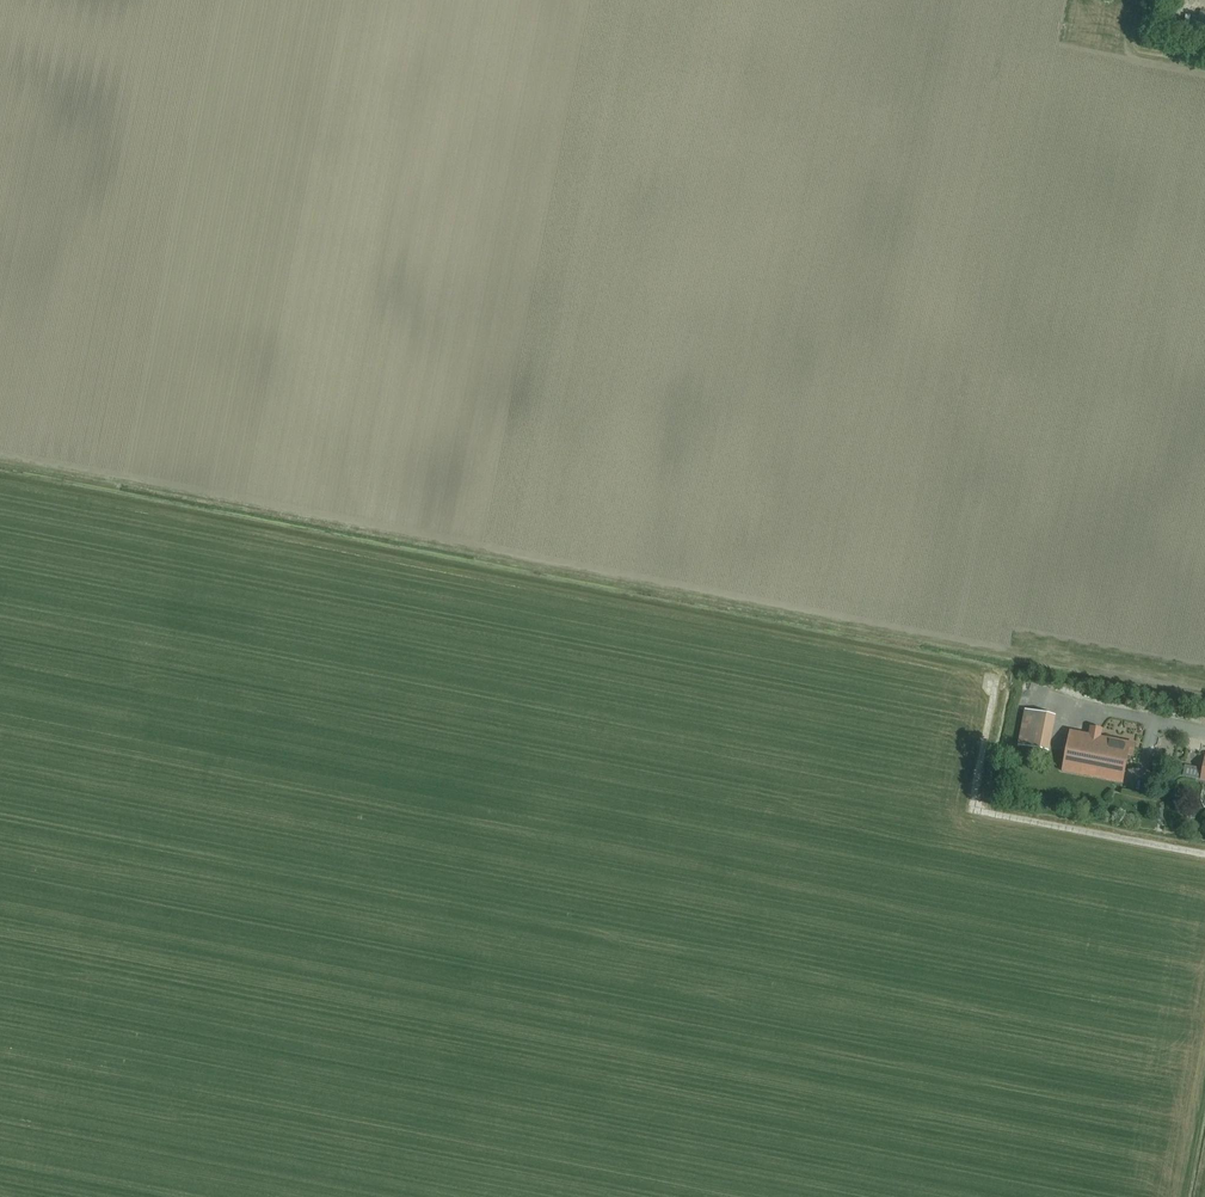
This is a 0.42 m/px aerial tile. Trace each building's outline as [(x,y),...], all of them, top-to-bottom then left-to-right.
[(1047,751),(1054,716),(1025,710),(1018,745),(1047,751)] [(1121,783),(1129,743),(1070,731),(1062,771),(1121,783)] [(1165,738),(1162,749),(1172,751),(1174,740),(1165,738)]
